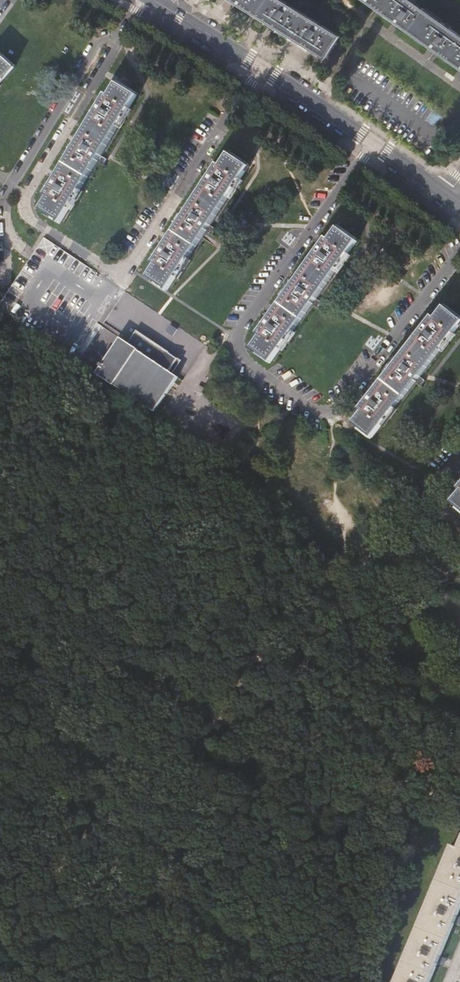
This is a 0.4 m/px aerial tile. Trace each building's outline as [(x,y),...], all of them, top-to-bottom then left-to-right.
[(325,57),(339,35),(282,0),(232,0),(268,22),(300,41),(325,57)] [(411,0),(366,0),(459,67),(459,35),(411,0)] [(14,67),(0,55),(0,83),(14,67)] [(47,195),(50,197),(42,210),(62,222),(138,95),(118,83),(111,96),(107,94),(101,105),(96,102),(93,108),(98,111),(56,180),(51,177),(48,183),(52,186),(47,195)] [(222,166),(219,165),(212,175),(208,172),(204,177),(209,180),(164,248),(159,245),(156,250),(161,254),(155,263),(158,264),(149,277),(168,290),(249,167),(230,154),(222,166)] [(331,240),(328,238),(321,248),(316,244),(312,250),(317,253),(269,319),(265,317),(261,322),(266,325),(259,334),(262,336),(253,348),(272,361),(358,241),(339,228),(331,240)] [(390,278),(398,285),(404,277),(397,271),(390,278)] [(364,412),(355,423),(373,437),(459,326),(459,319),(445,307),(436,319),(434,317),(426,326),(422,322),(418,328),(422,331),(372,395),(368,392),(364,397),(368,400),(361,409),(364,412)] [(113,385),(114,384),(154,411),(177,377),(169,372),(177,361),(136,333),(127,345),(123,342),(100,376),(113,385)] [(458,848),(452,846),(396,981),(430,981),(438,963),(440,956),(454,922),(457,915),(459,909),(459,843),(458,848)]
